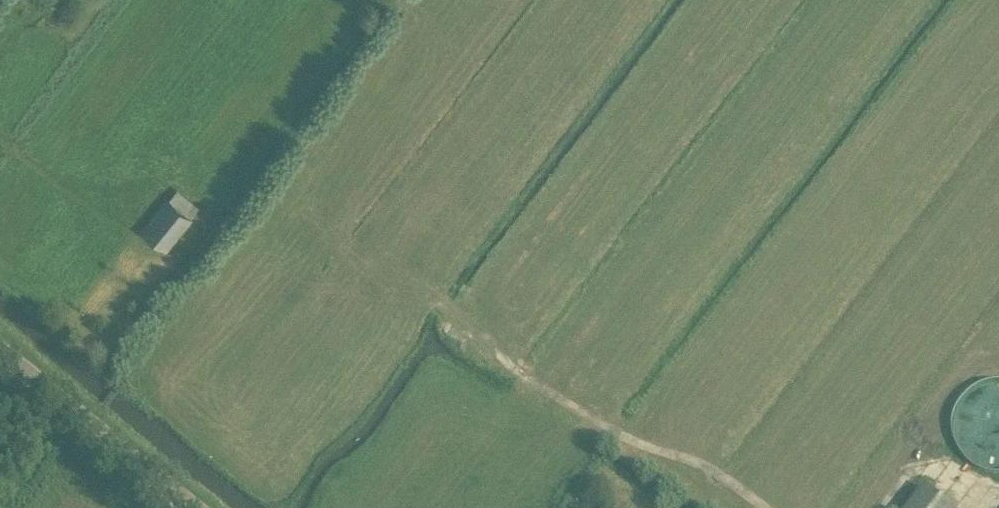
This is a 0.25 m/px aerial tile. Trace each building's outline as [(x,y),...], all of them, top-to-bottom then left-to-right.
[(173,194),(194,214),(200,207),(179,188),(173,194)] [(142,230),(166,250),(192,218),(168,198),(142,230)] [(972,386),(971,462),(998,463),(998,386),(972,386)] [(908,507),(948,507),(923,488),(908,507)]
